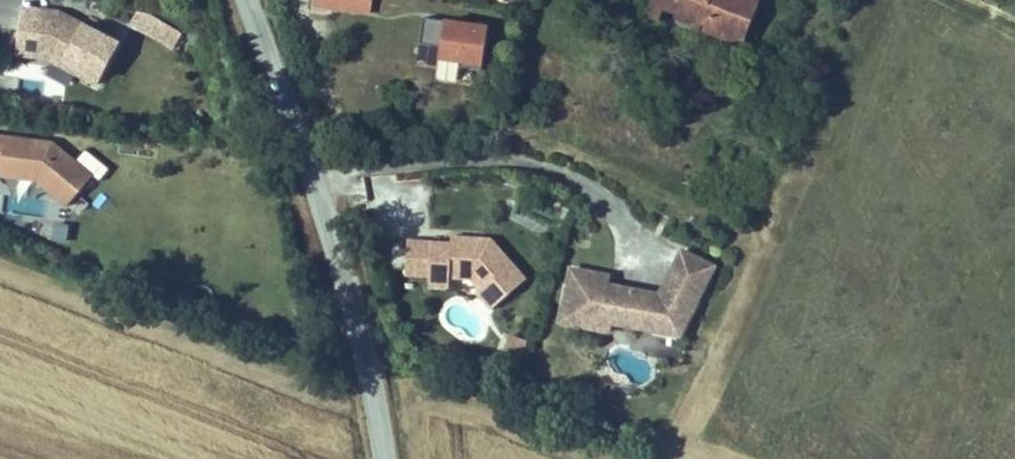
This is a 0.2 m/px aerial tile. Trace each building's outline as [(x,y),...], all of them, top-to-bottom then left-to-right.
[(311,8),(371,15),(373,0),(312,0),(311,8)] [(649,23),(660,28),(665,15),(671,0),(658,0),(649,23)] [(665,15),(709,34),(707,40),(734,53),(732,59),(747,65),(772,5),(760,0),(671,0),(665,15)] [(65,16),(27,11),(20,57),(48,61),(100,89),(122,48),(65,16)] [(180,35),(148,19),(141,32),(173,49),(180,35)] [(487,66),(489,22),(422,19),(420,63),(487,66)] [(54,147),(8,140),(2,179),(38,184),(67,212),(93,183),(54,147)] [(69,243),(71,225),(57,224),(55,242),(69,243)] [(456,267),(456,274),(477,274),(486,284),(483,288),(497,304),(533,272),(497,233),(490,233),(489,238),(478,237),(478,232),(458,231),(458,238),(414,236),(413,272),(437,273),(437,267),(456,267)] [(712,272),(719,257),(688,243),(681,258),(712,272)] [(614,286),(615,278),(617,269),(581,263),(579,279),(574,279),(569,309),(581,311),(580,317),(618,324),(620,315),(621,307),(660,314),(659,322),(686,326),(712,272),(681,258),(672,275),(686,282),(685,285),(681,283),(678,288),(625,279),(623,287),(614,286)] [(455,285),(456,274),(456,267),(437,267),(437,273),(437,284),(455,285)] [(623,287),(625,279),(615,278),(614,286),(623,287)] [(659,322),(660,314),(621,307),(620,315),(659,322)] [(507,335),(504,362),(524,365),(528,338),(507,335)]
